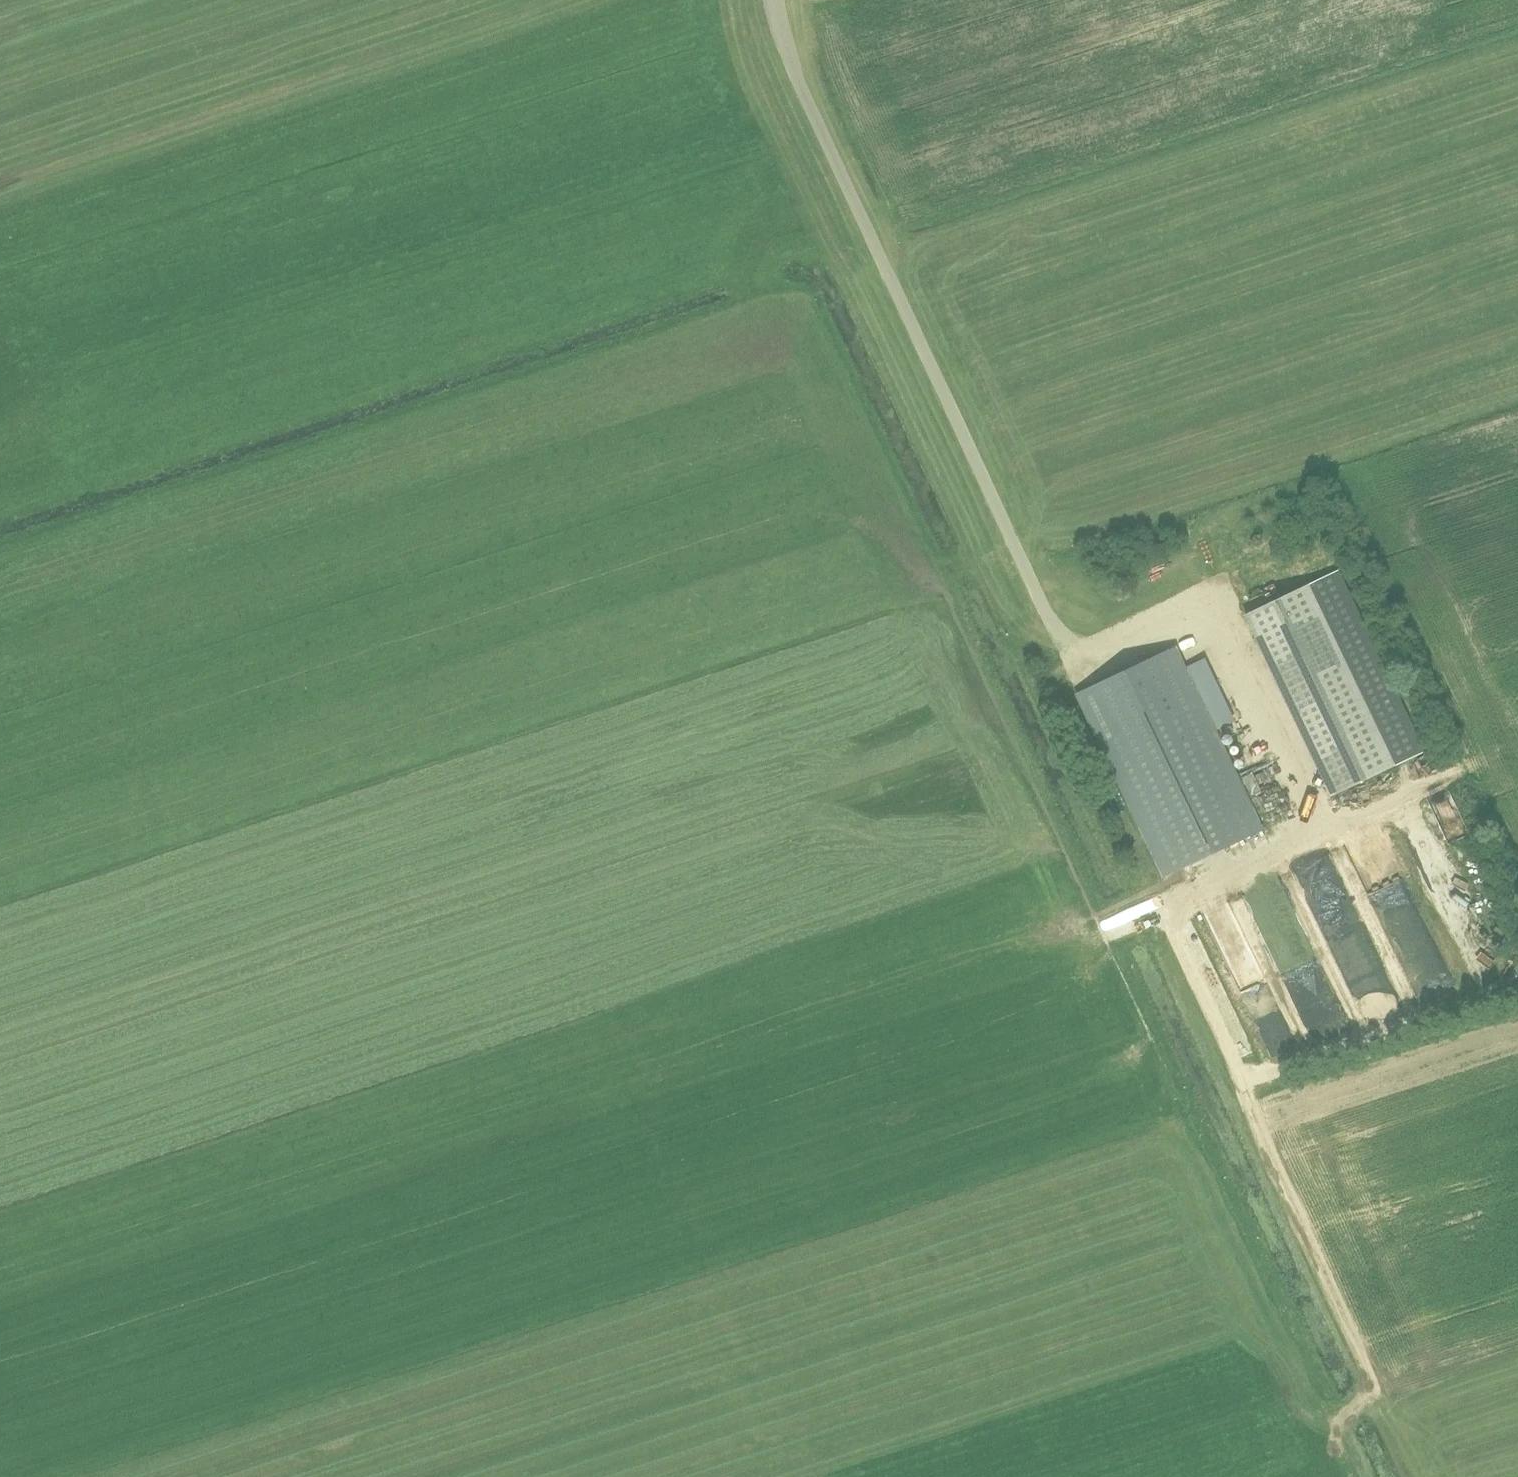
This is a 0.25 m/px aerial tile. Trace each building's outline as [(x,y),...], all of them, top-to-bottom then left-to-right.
[(1262,647),(1325,617),(1309,585),(1246,615),(1262,647)] [(1079,694),(1166,875),(1263,829),(1176,648),(1079,694)] [(1440,1001),(1467,989),(1399,837),(1371,850),(1440,1001)] [(1305,977),(1325,1028),(1354,1017),(1335,966),(1305,977)] [(1271,1017),(1274,1040),(1294,1038),(1291,1015),(1271,1017)]
